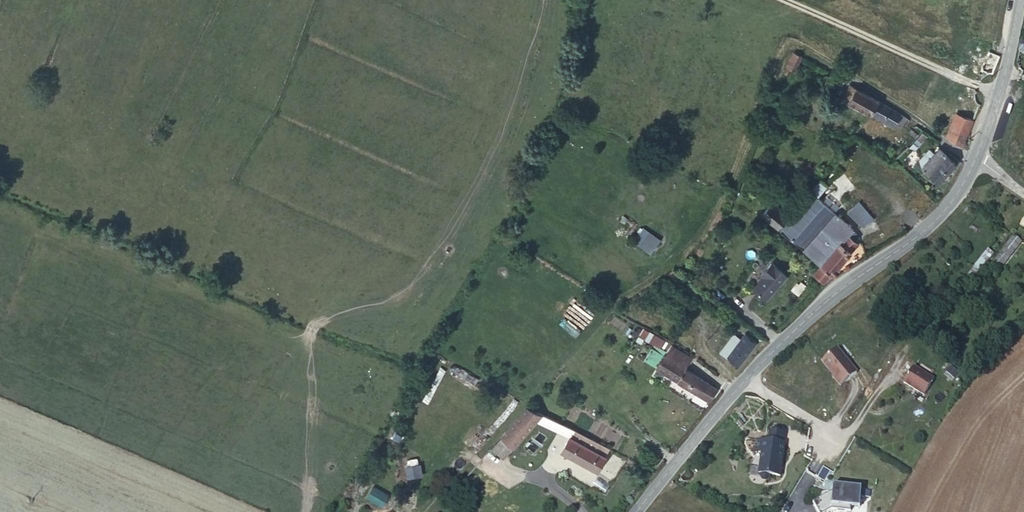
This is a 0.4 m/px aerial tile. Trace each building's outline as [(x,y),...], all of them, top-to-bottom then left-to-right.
[(798,63),(790,58),(781,73),(790,78),(798,63)] [(877,104),(841,86),(836,95),(848,101),(847,102),(869,114),(877,104)] [(877,104),(869,114),(894,126),(900,115),(877,104)] [(956,113),(945,137),(962,148),(974,120),(956,113)] [(900,115),(894,126),(900,129),(906,118),(900,115)] [(910,143),(908,145),(917,153),(930,137),(926,133),(923,131),(910,144),(910,143)] [(937,149),(922,168),(938,183),(954,165),(937,149)] [(836,190),(821,177),(789,220),(781,232),(822,265),(814,275),(824,283),(857,242),(847,234),(852,228),(844,222),(824,205),(836,190)] [(856,203),(848,213),(864,227),(872,216),(856,203)] [(781,232),(789,220),(771,206),(763,217),(781,232)] [(650,254),(661,239),(643,226),(633,241),(650,254)] [(1020,244),(1013,238),(996,258),(1003,264),(1020,244)] [(995,242),(987,253),(993,258),(1001,246),(995,242)] [(971,276),(976,280),(979,277),(987,267),(993,258),(987,253),(971,276)] [(765,300),(785,277),(771,264),(761,275),(763,277),(752,289),(765,300)] [(987,267),(979,277),(984,281),(991,270),(987,267)] [(729,339),(720,349),(739,365),(757,343),(745,334),(736,345),(729,339)] [(657,368),(663,372),(671,359),(686,368),(692,357),(671,345),(657,368)] [(854,366),(830,348),(819,363),(836,375),(835,376),(842,382),(854,366)] [(671,359),(663,372),(710,401),(718,387),(686,368),(671,359)] [(914,368),(905,383),(925,396),(934,380),(914,368)] [(528,408),(503,441),(516,451),(541,417),(528,408)] [(610,449),(576,431),(573,438),(571,438),(564,451),(599,470),(610,449)] [(784,447),(759,443),(757,454),(762,455),(758,476),(779,479),(784,447)] [(420,462),(405,466),(408,479),(423,475),(420,462)] [(373,484),(366,497),(382,506),(389,492),(373,484)] [(834,490),(834,496),(814,508),(816,511),(852,511),(861,511),(862,492),(834,490)]
